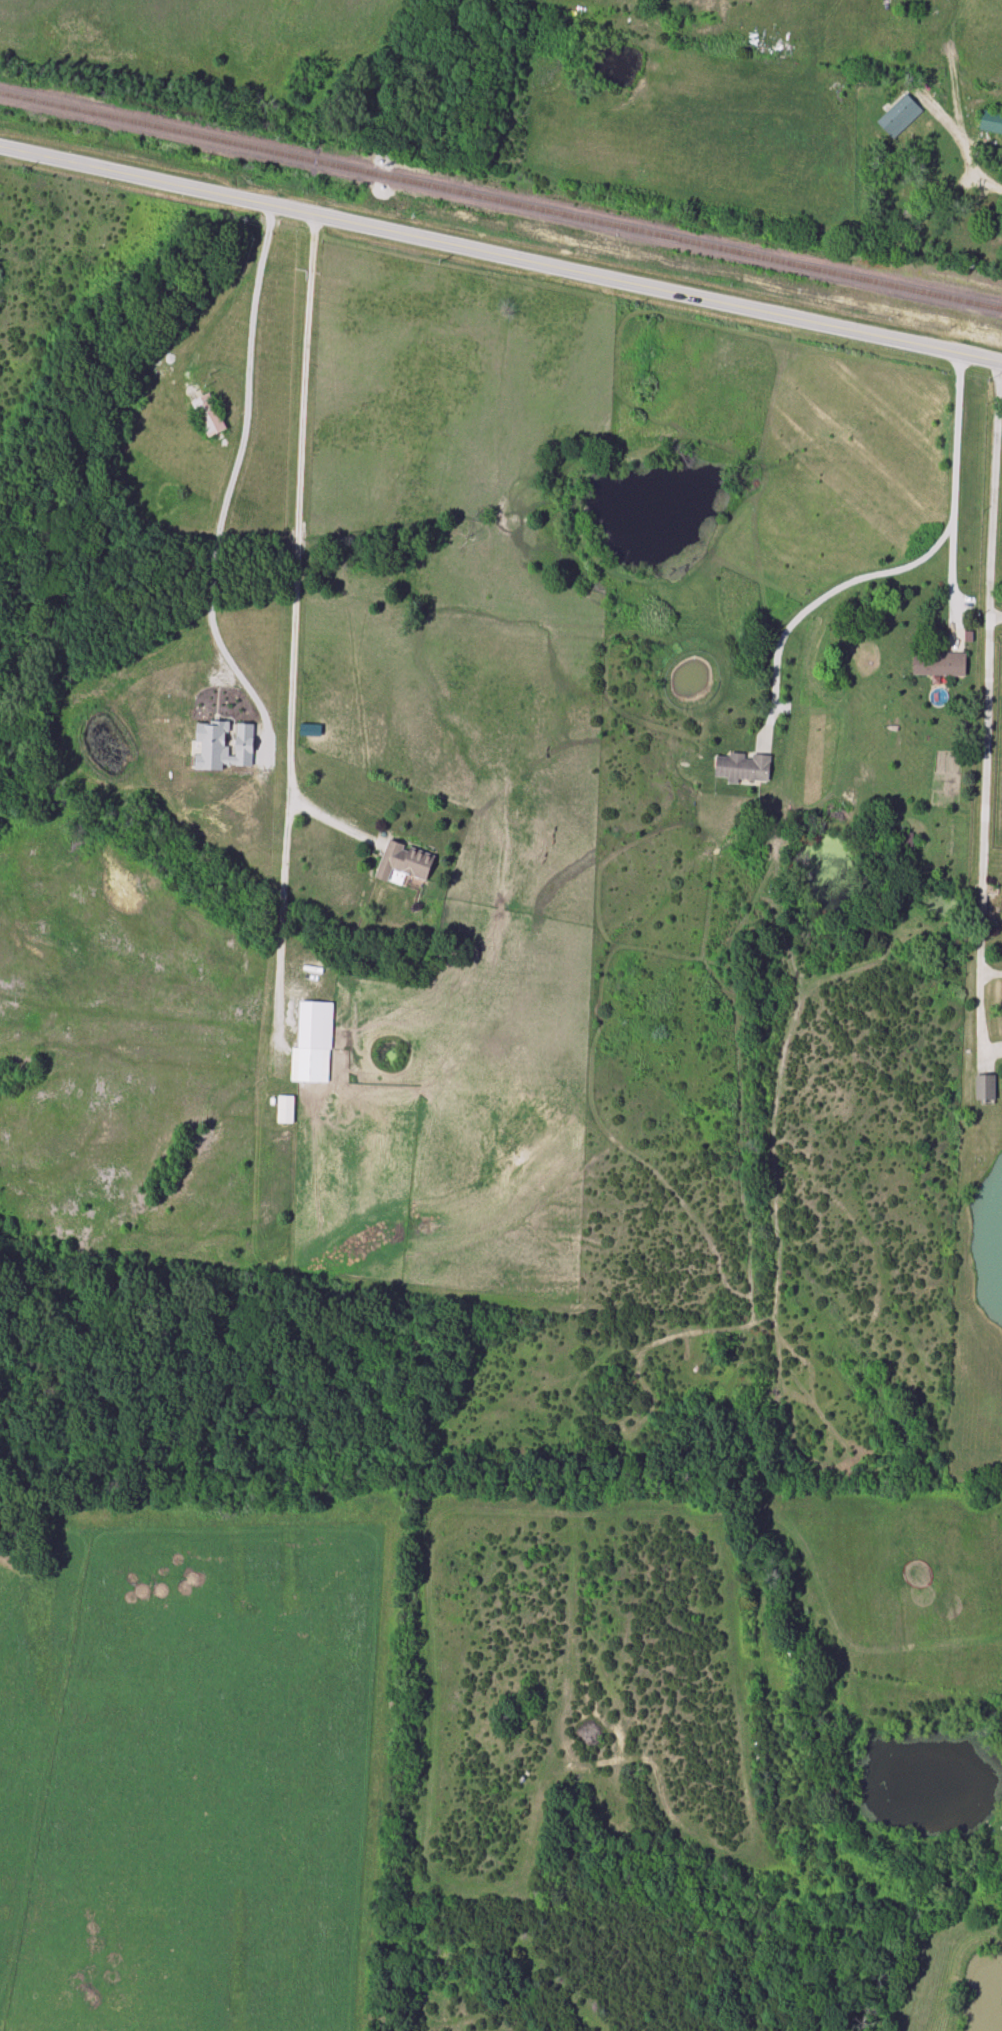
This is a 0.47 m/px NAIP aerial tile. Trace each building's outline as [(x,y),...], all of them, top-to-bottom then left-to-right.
[(982,112),(979,132),(1001,135),(1001,114),(982,112)] [(191,402),(206,439),(225,430),(210,394),(191,402)] [(965,654),(912,654),(912,676),(965,676),(965,654)] [(770,756),(751,755),(751,757),(729,755),(729,758),(716,757),(714,779),(768,783),(770,756)] [(425,880),(433,855),(386,840),(375,877),(401,885),(405,873),(425,880)] [(290,1082),(329,1083),(331,1002),(298,1001),(297,1049),(291,1049),(290,1082)] [(993,1076),(975,1076),(975,1100),(993,1100),(993,1076)] [(293,1125),(293,1097),(277,1097),(277,1125),(293,1125)]
